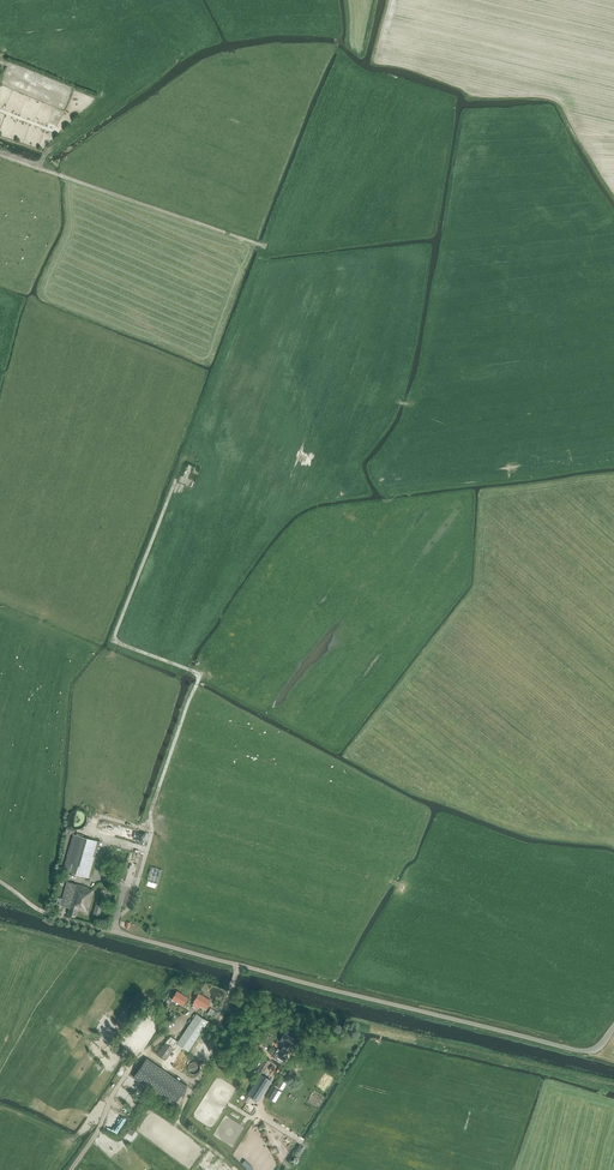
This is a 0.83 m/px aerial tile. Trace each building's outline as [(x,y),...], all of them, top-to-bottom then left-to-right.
[(87,821),(87,818),(85,814),(82,812),(78,810),(75,811),(72,812),(69,815),(68,818),(68,821),(69,824),(71,827),(72,828),(73,828),(76,829),(79,829),(82,828),(85,825),(87,821)] [(99,841),(73,834),(63,870),(88,877),(99,841)] [(151,866),(146,880),(158,884),(162,870),(151,866)] [(62,899),(58,898),(56,904),(70,908),(68,914),(76,916),(77,909),(88,912),(94,890),(89,889),(89,887),(67,882),(62,899)] [(96,901),(96,904),(94,914),(100,916),(102,905),(102,904),(100,904),(101,902),(96,901)] [(173,999),(183,1006),(188,998),(177,991),(172,999),(173,999)] [(194,1001),(193,1005),(199,1008),(201,1005),(206,1009),(211,1001),(198,993),(194,1001)] [(194,1017),(178,1042),(170,1037),(166,1043),(165,1043),(158,1054),(167,1059),(177,1044),(188,1051),(208,1021),(197,1014),(195,1015),(194,1014),(193,1017),(194,1017)] [(280,1041),(285,1043),(280,1051),(279,1050),(276,1055),(284,1060),(287,1055),(286,1054),(291,1046),(292,1047),(297,1039),(284,1032),(280,1041)] [(174,1105),(187,1086),(146,1058),(133,1077),(174,1105)] [(263,1075),(270,1062),(264,1058),(256,1071),(260,1074),(247,1094),(258,1101),(271,1080),(263,1075)] [(199,1069),(199,1067),(198,1065),(197,1063),(195,1061),(193,1061),(190,1061),(189,1062),(187,1063),(186,1064),(186,1066),(185,1068),(186,1070),(187,1072),(188,1073),(190,1074),(192,1074),(195,1074),(197,1073),(198,1071),(199,1069)]
